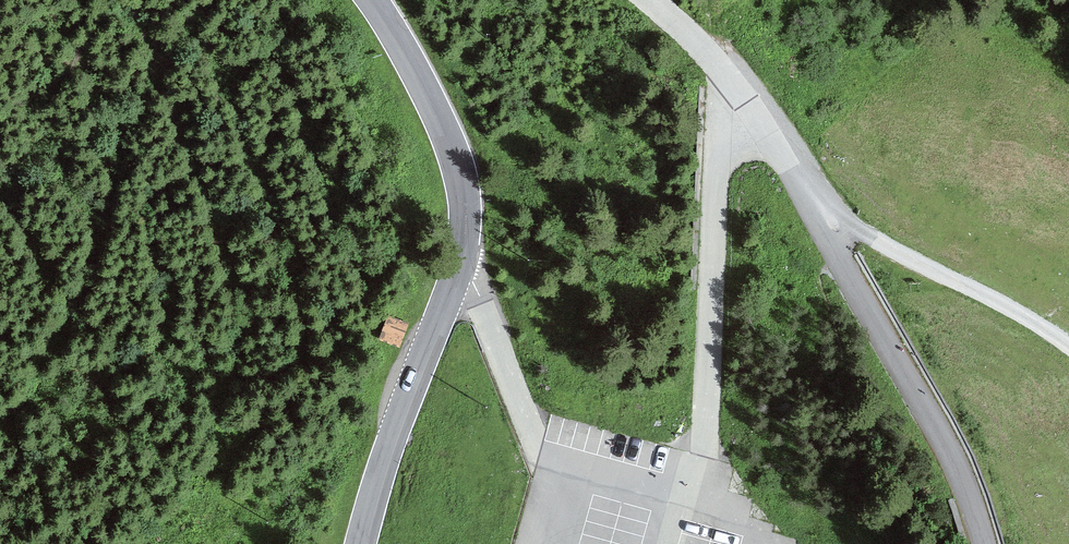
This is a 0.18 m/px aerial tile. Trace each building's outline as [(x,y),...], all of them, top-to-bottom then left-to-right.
[(407,326),(389,318),(381,338),(400,345),(407,326)]
